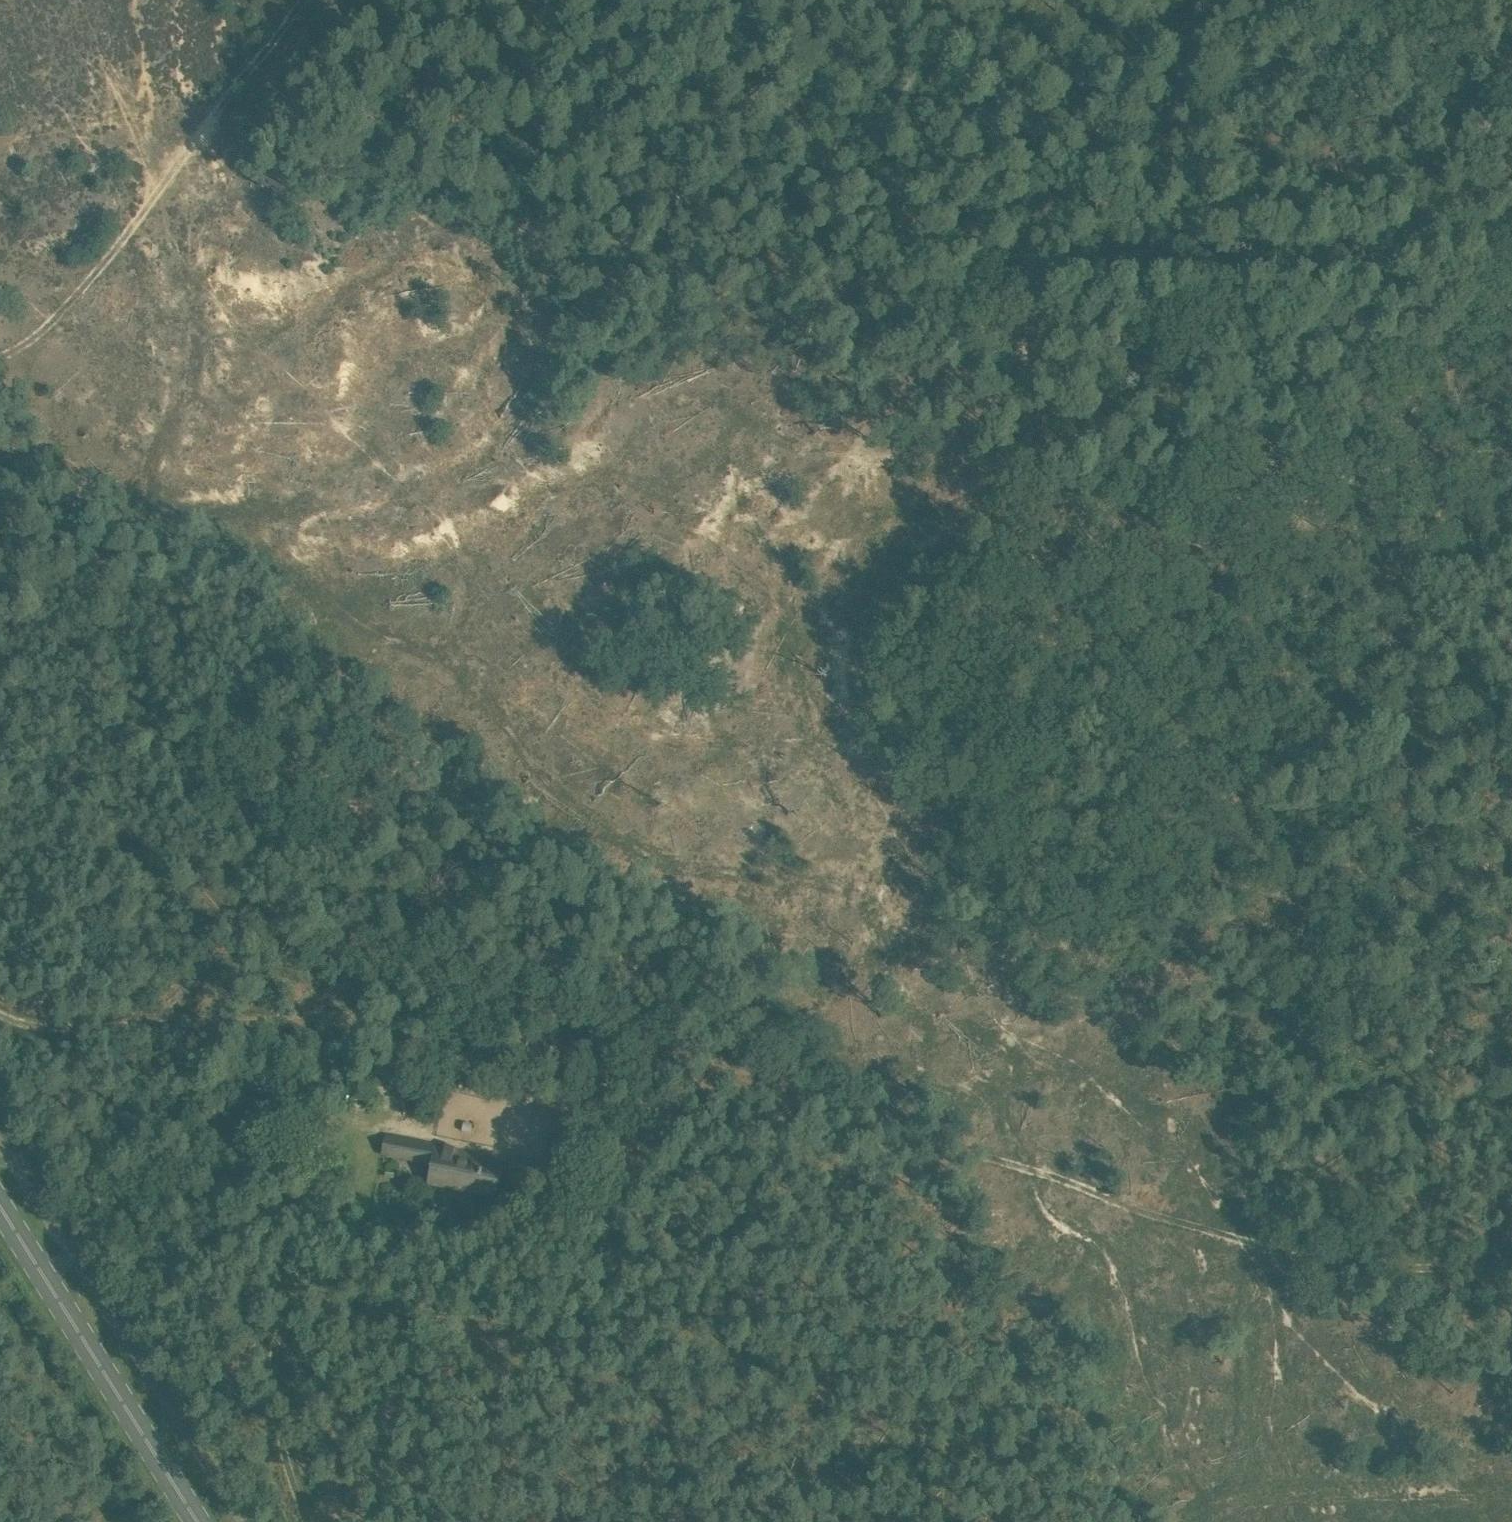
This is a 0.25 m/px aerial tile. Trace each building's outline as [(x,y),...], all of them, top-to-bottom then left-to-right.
[(387,1137),(383,1156),(431,1166),(427,1185),(492,1199),(500,1161),(440,1149),(387,1137)]
